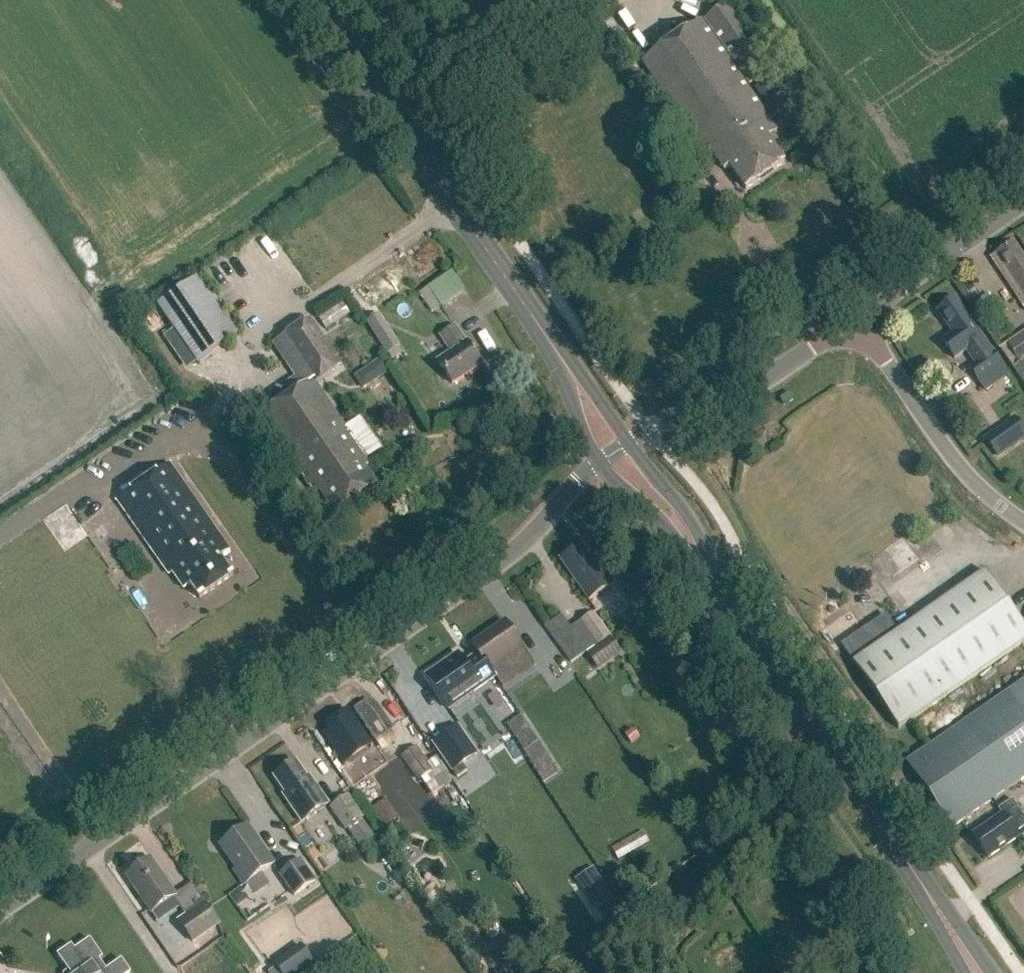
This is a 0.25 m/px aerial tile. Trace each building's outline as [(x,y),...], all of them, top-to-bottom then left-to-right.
[(703,18),(747,85),(767,72),(757,58),(760,56),(726,3),(703,18)] [(709,156),(713,153),(725,172),(731,168),(747,191),(786,164),(768,139),(777,133),(702,24),(643,64),(698,143),(699,142),(709,156)] [(1014,243),(991,258),(1023,306),(1023,258),(1014,243)] [(419,282),(433,302),(458,285),(444,265),(419,282)] [(238,334),(199,277),(158,305),(197,362),(238,334)] [(970,368),(979,382),(1002,365),(955,299),(937,312),(952,334),(942,341),(955,359),(967,351),(976,364),(970,368)] [(314,382),(262,417),(316,496),(321,492),(336,513),(378,485),(363,463),(366,461),(356,446),(357,446),(314,382),(339,365),(310,323),(285,340),(314,382)] [(438,364),(453,386),(482,366),(455,328),(441,338),(452,355),(438,364)] [(374,340),(385,358),(399,350),(388,332),(374,340)] [(1007,345),(1021,366),(1017,368),(1023,378),(1023,334),(1007,345)] [(372,363),(381,376),(389,371),(380,358),(372,363)] [(997,456),(1023,437),(1023,432),(1015,419),(985,440),(997,456)] [(184,588),(192,583),(202,597),(234,575),(220,556),(227,551),(217,537),(220,535),(170,464),(118,501),(169,574),(172,572),(184,588)] [(63,551),(84,540),(80,533),(60,544),(63,551)] [(581,546),(561,560),(590,601),(615,584),(594,555),(589,558),(581,546)] [(842,648),(853,663),(852,663),(898,729),(1023,642),(1023,628),(985,572),(985,571),(898,632),(887,617),(842,648)] [(581,622),(597,645),(609,636),(593,613),(581,622)] [(505,622),(471,645),(477,655),(478,654),(489,669),(522,647),(505,622)] [(609,637),(587,652),(592,660),(599,669),(621,653),(614,644),(609,637)] [(458,654),(426,677),(443,701),(467,684),(474,693),(495,678),(489,669),(478,654),(477,655),(464,664),(458,654)] [(907,762),(953,828),(1023,779),(1023,681),(907,762)] [(507,740),(489,713),(467,728),(483,751),(495,742),(497,746),(507,740)] [(341,715),(326,725),(330,730),(324,734),(346,766),(372,747),(350,716),(345,719),(341,715)] [(520,717),(507,726),(524,753),(538,744),(520,717)] [(432,772),(416,748),(402,757),(419,781),(432,772)] [(273,777),(292,805),(291,806),(300,819),(326,802),(317,789),(315,791),(295,762),(273,777)] [(348,796),(330,809),(345,830),(347,828),(361,819),(363,817),(348,796)] [(988,858),(1018,837),(1016,834),(1023,828),(1023,817),(1012,800),(998,810),(1002,816),(973,836),(988,858)] [(374,810),(385,825),(396,818),(385,802),(374,810)] [(361,819),(347,828),(360,847),(367,842),(374,837),(361,819)] [(237,869),(234,871),(244,885),(273,865),(246,827),(220,845),(237,869)] [(374,837),(367,842),(376,856),(386,850),(376,835),(374,837)] [(125,877),(151,914),(176,897),(150,860),(125,877)] [(279,875),(294,897),(315,882),(300,860),(279,875)] [(611,899),(592,869),(578,878),(597,908),(611,899)] [(178,922),(192,942),(218,925),(204,904),(178,922)] [(102,958),(89,940),(74,950),(71,946),(56,956),(68,972),(66,972),(130,972),(121,960),(106,971),(99,961),(102,958)] [(274,963),(281,972),(294,972),(313,960),(303,944),(274,963)]
